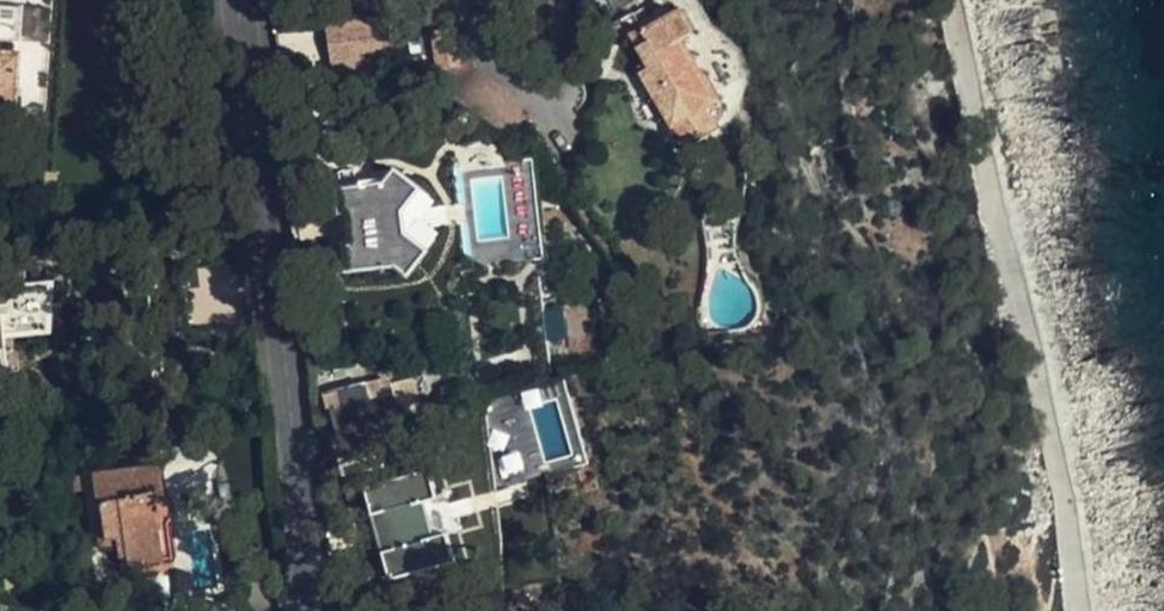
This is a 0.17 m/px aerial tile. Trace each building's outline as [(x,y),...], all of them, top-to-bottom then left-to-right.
[(13,110),(20,6),(20,0),(0,0),(0,109),(13,110)] [(20,6),(13,110),(32,111),(38,7),(20,6)] [(678,37),(689,30),(675,6),(631,31),(650,65),(642,69),(681,139),(715,120),(706,104),(713,99),(678,37)] [(341,52),(367,47),(389,44),(384,12),(336,20),(341,52)] [(336,20),(322,22),(331,72),(370,65),(367,47),(341,52),(336,20)] [(430,32),(435,68),(458,64),(453,29),(430,32)] [(351,241),(341,243),(344,268),(393,262),(403,271),(422,249),(402,233),(398,205),(415,185),(393,166),(378,182),(333,187),(336,211),(347,209),(351,241)] [(8,373),(7,364),(2,329),(51,322),(54,278),(9,284),(7,267),(0,268),(0,376),(8,373)] [(407,439),(401,416),(422,411),(412,373),(378,382),(377,380),(361,384),(361,382),(330,391),(333,403),(327,405),(334,428),(326,430),(327,436),(336,433),(342,457),(407,439)] [(64,459),(63,445),(48,446),(49,460),(64,459)] [(156,493),(165,492),(161,463),(94,472),(98,498),(100,498),(102,517),(95,518),(100,546),(117,543),(119,555),(127,555),(129,568),(134,568),(134,573),(165,568),(164,560),(156,493)] [(363,485),(388,573),(450,556),(442,529),(420,536),(410,501),(432,494),(424,467),(363,485)] [(171,493),(165,492),(156,493),(164,560),(173,558),(169,522),(177,516),(178,505),(176,497),(171,493)]
